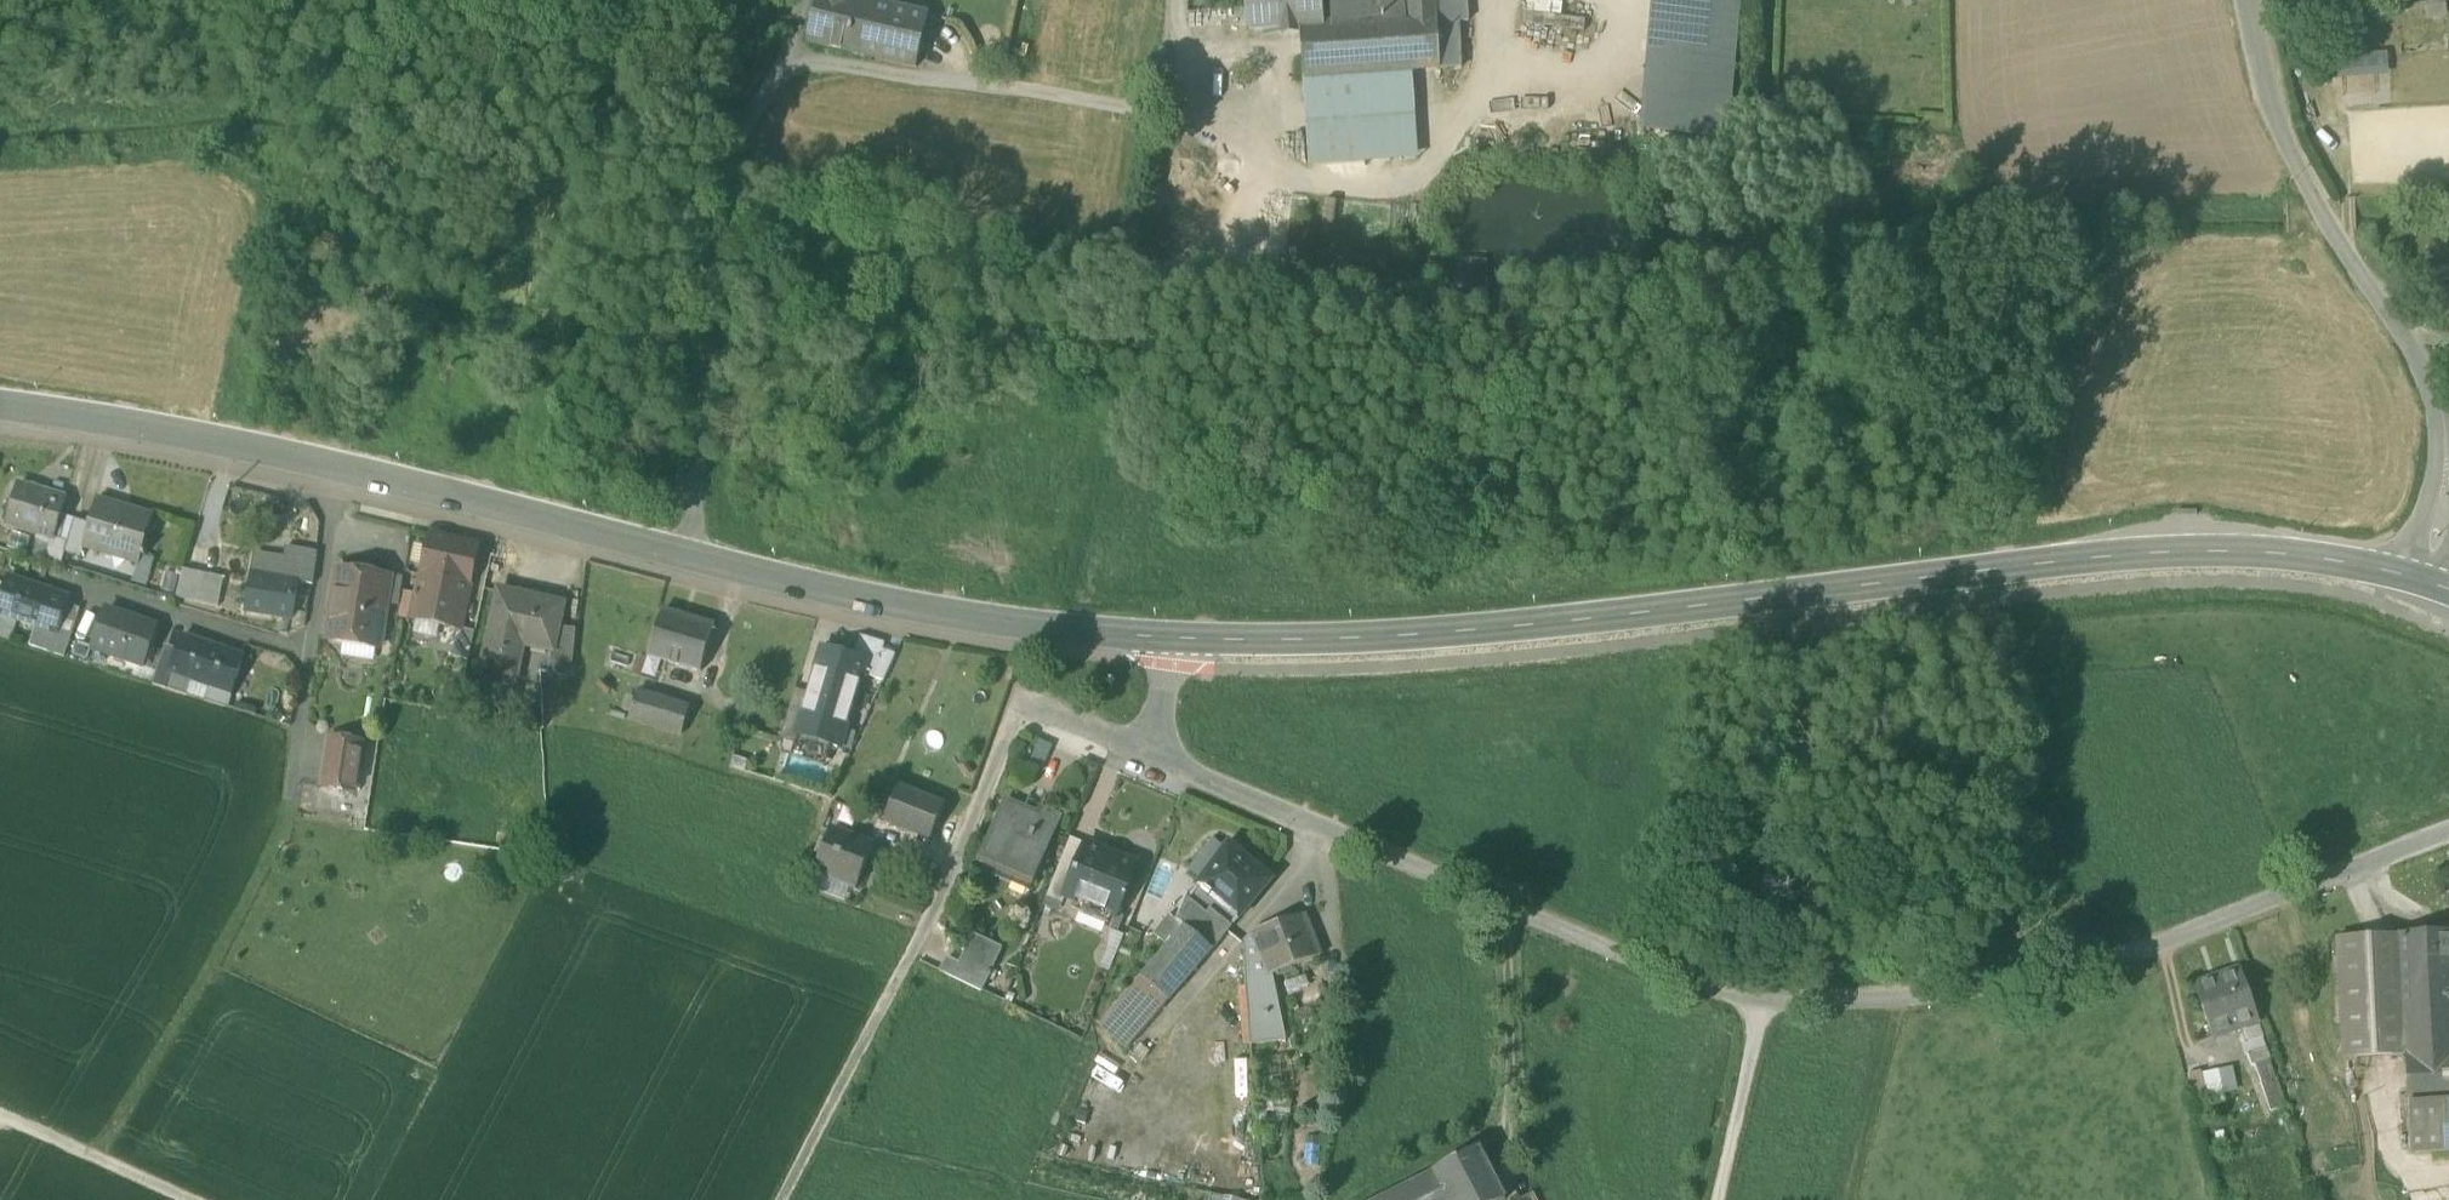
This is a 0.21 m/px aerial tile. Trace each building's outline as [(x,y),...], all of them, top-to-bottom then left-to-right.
[(916,68),(929,17),(858,0),(820,0),(810,43),(916,68)] [(1320,0),(1266,0),(1267,7),(1248,8),(1249,30),(1299,26),(1322,24),(1320,0)] [(1408,18),(1332,24),(1322,24),(1299,26),(1303,80),(1412,72),(1441,70),(1436,0),(1407,0),(1408,18)] [(1332,24),(1408,18),(1407,0),(1331,0),(1332,24)] [(1441,70),(1461,69),(1459,23),(1468,22),(1467,0),(1436,0),(1441,70)] [(1725,141),(1737,0),(1654,0),(1643,134),(1725,141)] [(2389,74),(2388,52),(2354,53),(2355,75),(2389,74)] [(1414,102),(1412,72),(1303,80),(1305,109),(1309,167),(1366,163),(1362,105),(1414,102)] [(1366,163),(1418,160),(1414,102),(1362,105),(1366,163)] [(7,527),(51,540),(58,517),(63,500),(19,486),(7,527)] [(84,548),(138,564),(153,515),(99,499),(84,548)] [(75,519),(74,521),(58,517),(51,540),(67,545),(65,552),(81,557),(84,548),(91,524),(75,519)] [(430,534),(420,572),(448,579),(468,584),(478,546),(430,534)] [(254,558),(251,575),(245,611),(291,618),(297,583),(312,586),(317,555),(284,549),(281,562),(254,558)] [(334,641),(345,643),(351,638),(351,637),(379,641),(389,576),(339,568),(329,634),(334,641)] [(176,599),(215,610),(223,582),(183,570),(176,599)] [(414,597),(442,604),(448,579),(420,572),(414,597)] [(58,636),(70,599),(10,579),(0,609),(0,617),(16,622),(37,629),(58,636)] [(468,584),(448,579),(442,604),(464,608),(468,584)] [(480,673),(508,679),(518,635),(553,643),(555,643),(558,628),(563,603),(533,596),(532,599),(521,597),(522,594),(498,589),(480,673)] [(459,630),(464,608),(442,604),(414,597),(409,618),(459,630)] [(93,648),(143,665),(156,627),(106,610),(93,648)] [(666,660),(698,671),(712,628),(662,611),(648,654),(666,660)] [(11,639),(16,622),(0,617),(0,636),(11,639)] [(547,672),(571,675),(575,630),(558,628),(555,643),(553,643),(547,672)] [(31,645),(52,652),(58,636),(37,629),(31,645)] [(453,659),(468,663),(474,634),(459,630),(453,659)] [(885,643),(860,636),(853,656),(866,660),(862,674),(883,681),(895,654),(882,650),(885,643)] [(351,638),(345,643),(378,648),(379,641),(351,637),(351,638)] [(230,694),(232,695),(244,658),(184,639),(173,676),(191,682),(209,688),(230,694)] [(853,656),(823,647),(809,692),(796,734),(837,746),(842,729),(845,729),(862,674),(866,660),(853,656)] [(169,687),(187,694),(191,682),(173,676),(169,687)] [(206,699),(226,705),(230,694),(209,688),(206,699)] [(782,729),(796,734),(809,692),(794,688),(782,729)] [(626,719),(647,726),(656,697),(636,690),(626,719)] [(690,708),(656,697),(647,726),(680,737),(690,708)] [(322,787),(355,793),(362,742),(330,737),(322,787)] [(883,823),(930,841),(945,803),(897,785),(883,823)] [(982,861),(1031,882),(1056,823),(1039,816),(1037,821),(1005,807),(982,861)] [(853,884),(857,885),(873,847),(831,830),(815,868),(818,869),(853,884)] [(1046,899),(1060,905),(1064,896),(1083,850),(1068,844),(1046,899)] [(1197,885),(1238,917),(1269,881),(1229,845),(1197,885)] [(1064,896),(1113,916),(1133,866),(1114,858),(1113,862),(1083,850),(1064,896)] [(853,884),(818,869),(810,886),(846,901),(853,884)] [(1185,890),(1175,917),(1175,919),(1183,926),(1184,925),(1212,948),(1238,917),(1197,885),(1190,892),(1185,890)] [(1152,932),(1167,945),(1183,926),(1175,919),(1175,917),(1169,912),(1152,932)] [(1303,915),(1252,930),(1243,941),(1243,942),(1245,986),(1273,982),(1274,982),(1271,974),(1292,966),(1320,956),(1303,915)] [(1184,925),(1183,926),(1167,945),(1140,977),(1168,1000),(1212,948),(1184,925)] [(1100,967),(1110,971),(1125,935),(1110,929),(1107,949),(1100,967)] [(2405,1056),(2448,1053),(2448,932),(2399,934),(2405,1056)] [(2345,1058),(2405,1056),(2399,934),(2339,937),(2345,1058)] [(941,971),(980,991),(1000,950),(971,935),(958,962),(947,957),(941,971)] [(2193,986),(2211,1039),(2217,1037),(2233,1031),(2257,1023),(2238,970),(2193,986)] [(1127,1048),(1168,1000),(1140,977),(1111,1011),(1104,1028),(1127,1048)] [(1245,986),(1250,1043),(1284,1041),(1273,982),(1245,986)] [(2233,1031),(2239,1048),(2248,1045),(2265,1039),(2260,1021),(2257,1023),(2233,1031)] [(2248,1045),(2253,1058),(2269,1052),(2265,1039),(2248,1045)] [(2253,1058),(2269,1106),(2284,1102),(2269,1052),(2253,1058)] [(2407,1105),(2448,1102),(2448,1053),(2405,1056),(2407,1105)] [(2233,1066),(2219,1069),(2225,1092),(2239,1088),(2233,1066)] [(2219,1069),(2202,1074),(2208,1096),(2225,1092),(2219,1069)] [(2188,1073),(2195,1101),(2208,1097),(2208,1096),(2202,1074),(2201,1070),(2188,1073)] [(2407,1105),(2411,1153),(2448,1151),(2448,1102),(2407,1105)] [(1505,1199),(1478,1148),(1433,1171),(1448,1199),(1504,1199),(1505,1199)] [(1433,1171),(1377,1199),(1448,1199),(1433,1171)]
